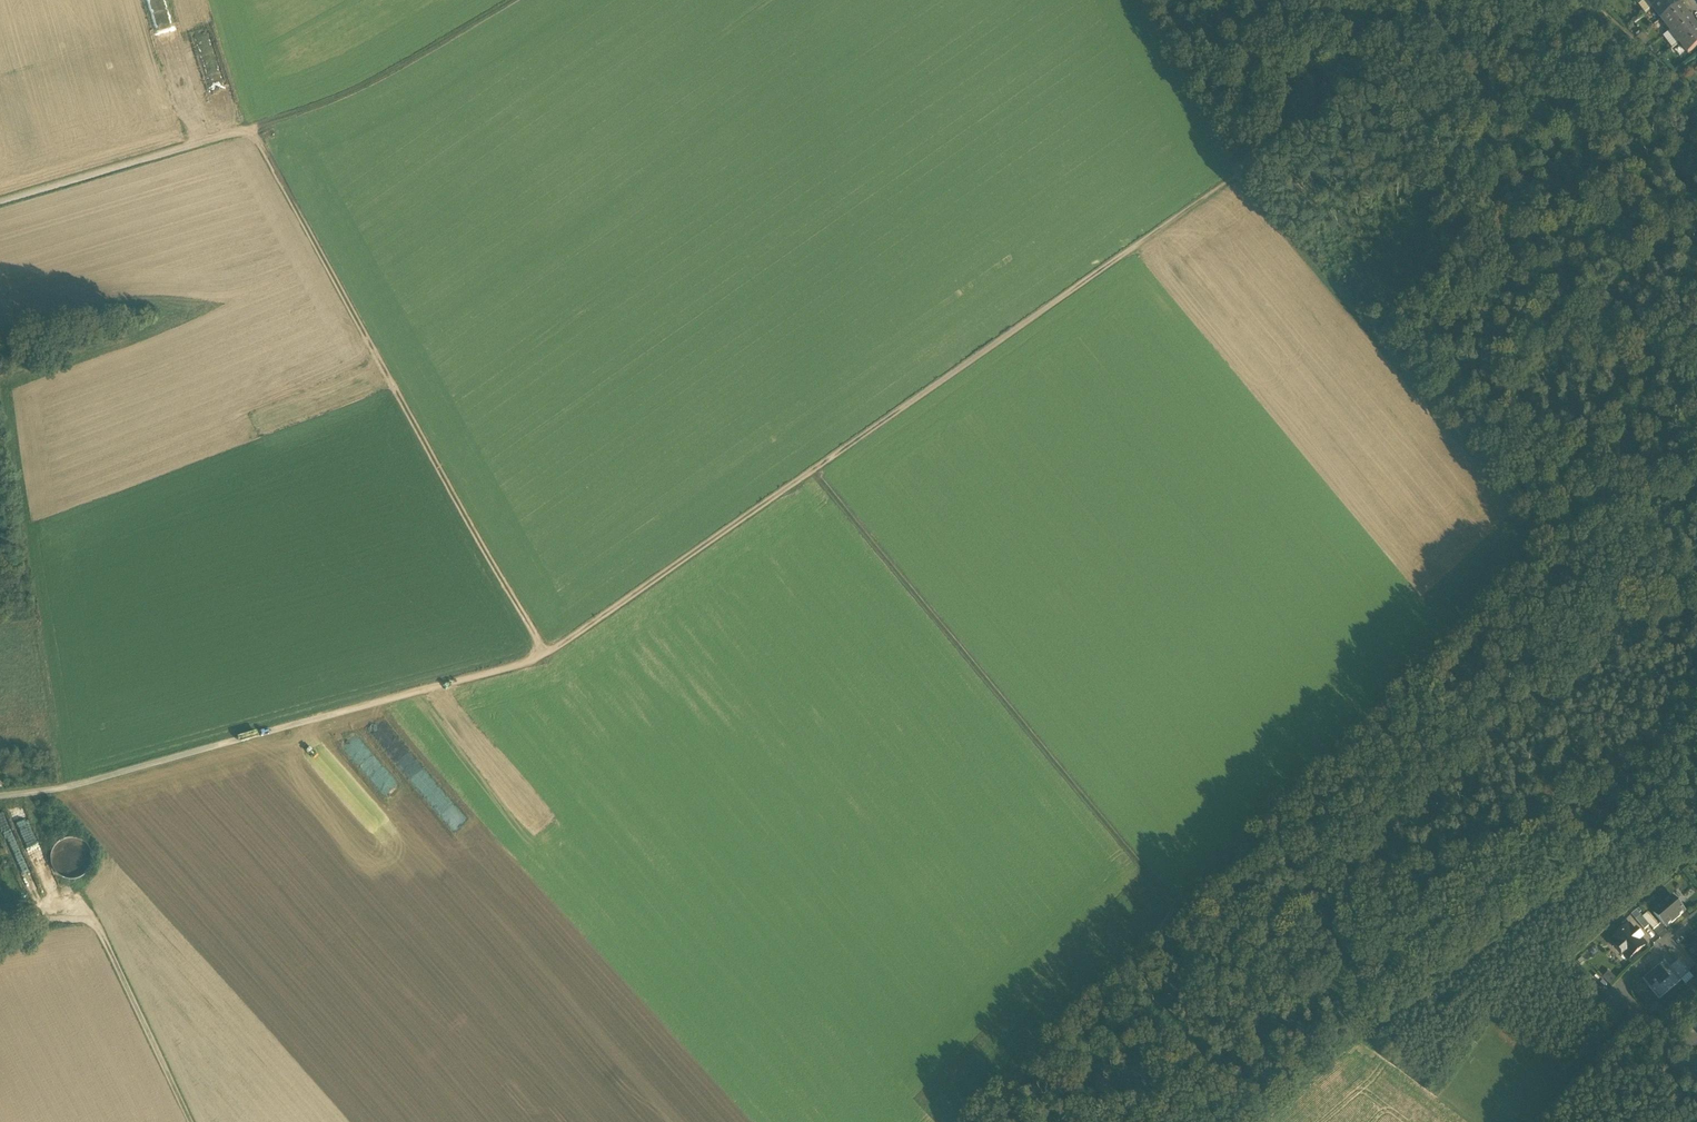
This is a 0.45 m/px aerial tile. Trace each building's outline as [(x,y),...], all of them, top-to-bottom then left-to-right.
[(1652,9),(1664,0),(1645,0),(1652,9)] [(1661,20),(1679,6),(1675,0),(1664,0),(1652,9),(1661,20)] [(1661,20),(1670,32),(1688,18),(1679,6),(1661,20)] [(1679,43),(1696,29),(1688,18),(1670,32),(1679,43)] [(1679,43),(1687,55),(1696,48),(1696,29),(1679,43)] [(85,876),(89,872),(92,866),(93,860),(92,853),(89,847),(85,843),(80,840),(73,838),(67,838),(61,841),(56,845),(52,850),(50,856),(50,862),(52,868),(56,874),(61,878),(67,880),(73,881),(79,879),(85,876)] [(1664,926),(1666,928),(1671,923),(1685,911),(1672,896),(1653,913),(1664,926)] [(1649,926),(1653,930),(1658,926),(1647,913),(1642,917),(1649,926)] [(1644,930),(1649,926),(1642,917),(1641,915),(1635,920),(1644,930)] [(1629,925),(1612,940),(1617,946),(1615,948),(1621,955),(1623,953),(1628,959),(1646,945),(1640,939),(1642,937),(1636,930),(1634,932),(1629,925)] [(1696,965),(1696,933),(1681,947),(1696,965)] [(1670,968),(1681,980),(1689,973),(1679,961),(1670,968)] [(1649,987),(1659,999),(1681,981),(1681,980),(1670,968),(1669,969),(1663,962),(1642,980),(1643,980),(1649,987)] [(1617,979),(1609,972),(1603,978),(1611,986),(1617,979)] [(1694,978),(1689,973),(1681,980),(1681,981),(1685,985),(1694,978)] [(1649,987),(1643,980),(1637,985),(1643,992),(1649,987)]
